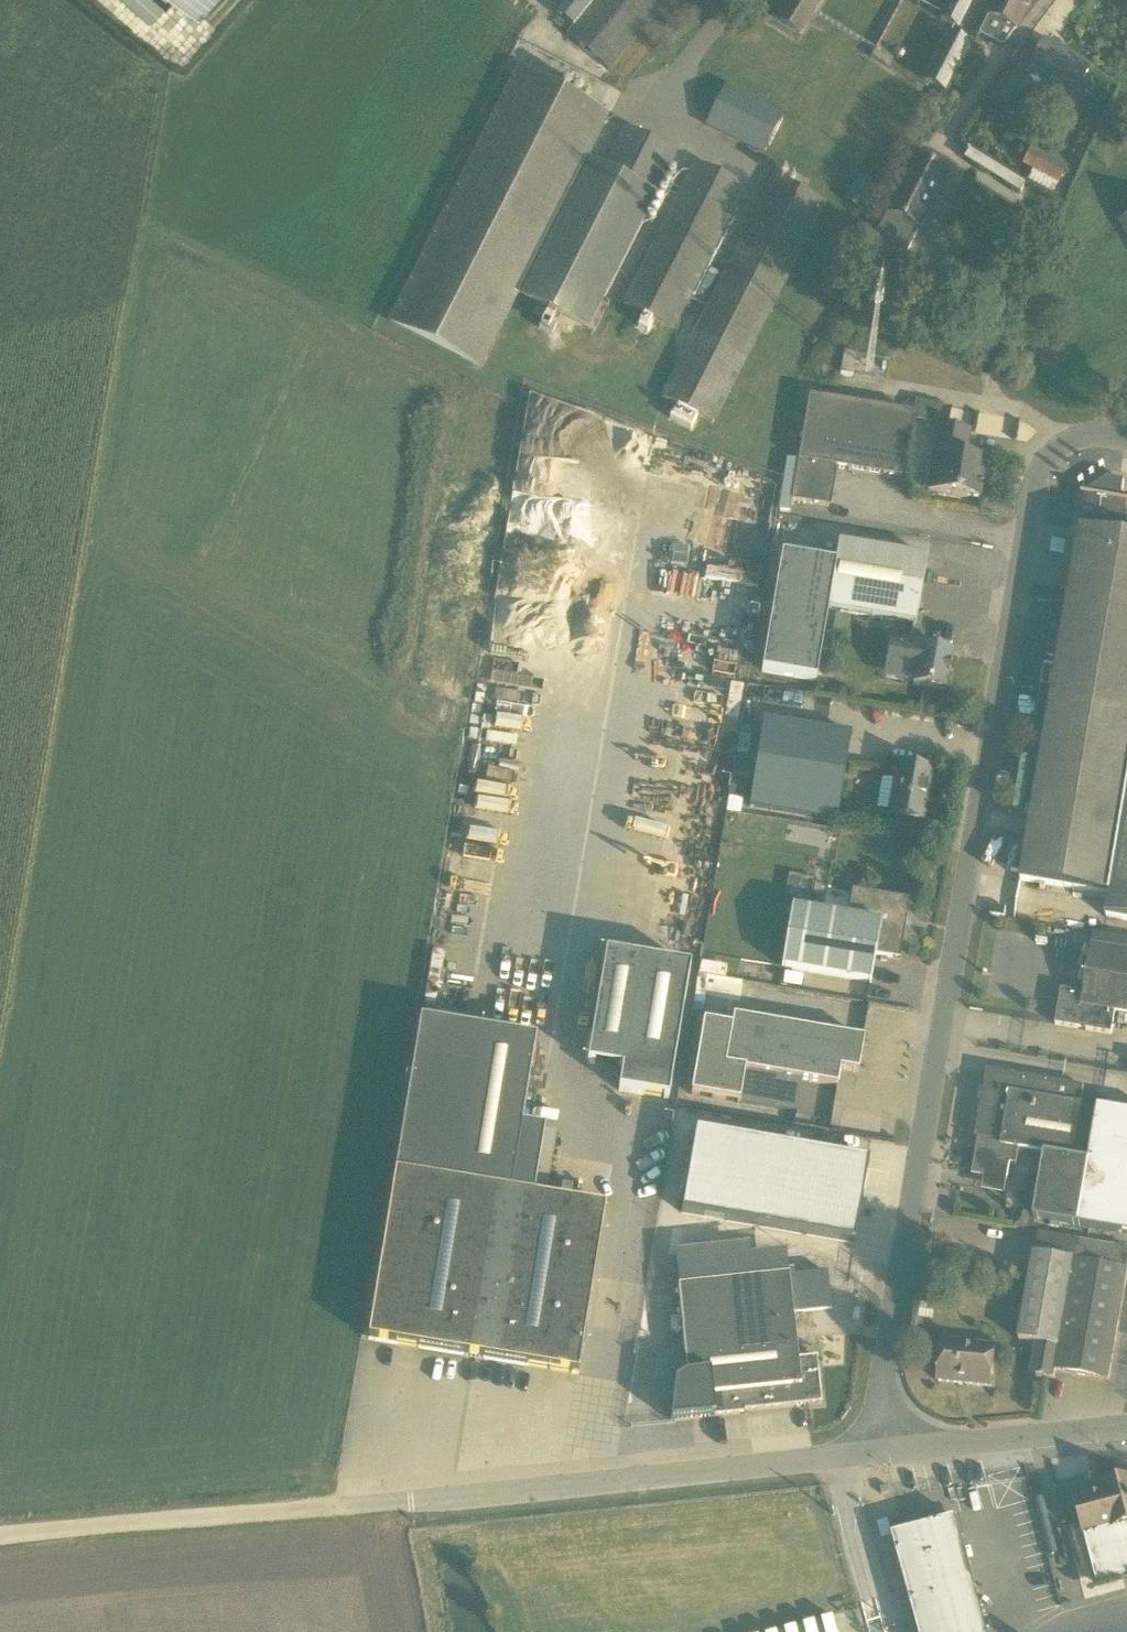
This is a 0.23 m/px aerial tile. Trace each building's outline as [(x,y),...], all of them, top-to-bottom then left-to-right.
[(163,4),(159,0),(126,0),(149,20),(163,4)] [(198,12),(209,0),(184,0),(198,12)] [(572,27),(566,36),(608,71),(666,0),(595,0),(572,27)] [(778,20),(799,33),(819,0),(791,0),(778,20)] [(972,0),(957,0),(954,5),(950,3),(941,20),(957,29),(972,0)] [(1015,31),(1032,0),(997,0),(988,18),(1015,31)] [(946,94),(971,44),(948,32),(922,82),(946,94)] [(1045,42),(1031,65),(1076,91),(1090,69),(1045,42)] [(1012,61),(991,97),(1006,106),(1027,70),(1012,61)] [(518,293),(585,161),(607,119),(516,73),(391,320),(481,366),(518,293)] [(762,154),(782,114),(727,86),(706,126),(762,154)] [(604,168),(654,193),(675,153),(625,128),(604,168)] [(1027,180),(1054,193),(1067,167),(1031,148),(1021,166),(1032,171),(1027,180)] [(989,175),(994,167),(968,151),(963,159),(989,175)] [(887,216),(882,226),(880,226),(856,272),(876,283),(899,238),(912,244),(918,231),(920,232),(949,174),(914,156),(885,214),(887,216)] [(585,161),(518,293),(548,308),(538,328),(551,335),(562,315),(588,328),(655,197),(585,161)] [(695,164),(688,177),(623,304),(673,329),(744,189),(695,164)] [(875,187),(858,177),(843,201),(860,211),(875,187)] [(1012,177),(1007,185),(1020,193),(1024,185),(1012,177)] [(712,424),(824,204),(774,179),(662,398),(712,424)] [(853,377),(856,355),(857,355),(844,353),(840,375),(853,377)] [(912,420),(914,414),(810,397),(793,501),(829,507),(832,494),(828,493),(832,467),(903,479),(912,420)] [(914,414),(912,420),(938,424),(941,405),(916,400),(914,414)] [(947,457),(941,494),(978,500),(982,477),(976,476),(979,461),(964,458),(969,433),(939,428),(935,455),(947,457)] [(1119,516),(1125,482),(1108,479),(1086,495),(1082,494),(1082,496),(1086,496),(1083,511),(1095,513),(1092,533),(1080,531),(1021,881),(1111,896),(1107,917),(1126,921),(1126,517),(1119,516)] [(839,543),(836,565),(782,556),(762,671),(817,680),(828,610),(916,625),(927,558),(839,543)] [(884,681),(924,688),(946,692),(952,655),(890,644),(884,681)] [(764,721),(751,808),(837,822),(851,735),(764,721)] [(897,764),(889,816),(923,822),(932,770),(897,764)] [(782,968),(849,980),(871,983),(876,956),(900,960),(910,900),(852,891),(848,920),(791,909),(782,968)] [(1061,990),(1055,1025),(1112,1035),(1116,1014),(1126,1016),(1126,952),(1090,946),(1083,994),(1061,990)] [(606,953),(588,1063),(673,1077),(691,967),(606,953)] [(703,1023),(691,1095),(735,1103),(741,1070),(837,1087),(840,1070),(858,1073),(864,1040),(733,1017),(731,1028),(703,1023)] [(368,1340),(491,1360),(529,1129),(519,1128),(534,1042),(422,1023),(396,1173),(368,1340)] [(982,1140),(1000,1143),(999,1146),(1019,1150),(1045,1154),(1033,1219),(1126,1236),(1126,1115),(1079,1107),(1082,1089),(987,1071),(975,1139),(982,1140)] [(606,1208),(532,1196),(543,1132),(529,1129),(491,1360),(578,1375),(606,1208)] [(696,1132),(682,1215),(856,1244),(870,1162),(696,1132)] [(1017,1166),(1019,1150),(999,1146),(1000,1143),(982,1140),(980,1148),(978,1148),(974,1175),(1007,1181),(1010,1165),(1017,1166)] [(1028,1230),(1028,1229),(1030,1213),(1031,1210),(1023,1210),(1016,1214),(1014,1228),(1028,1230)] [(1035,1255),(1034,1255),(1019,1341),(1037,1344),(1031,1374),(1054,1378),(1056,1371),(1109,1380),(1126,1277),(1126,1271),(1126,1265),(1126,1249),(1039,1234),(1035,1255)] [(828,1273),(789,1277),(793,1312),(832,1309),(828,1273)] [(789,1275),(678,1287),(689,1399),(711,1396),(714,1417),(740,1414),(740,1412),(822,1404),(817,1357),(798,1359),(793,1312),(789,1277),(789,1275)] [(991,1388),(995,1348),(942,1343),(938,1382),(991,1388)] [(1084,1535),(1113,1528),(1113,1529),(1126,1525),(1126,1482),(1102,1488),(1104,1495),(1076,1503),(1084,1535)] [(956,1519),(892,1536),(919,1631),(987,1631),(956,1519)] [(888,1520),(877,1524),(881,1537),(892,1534),(888,1520)]
